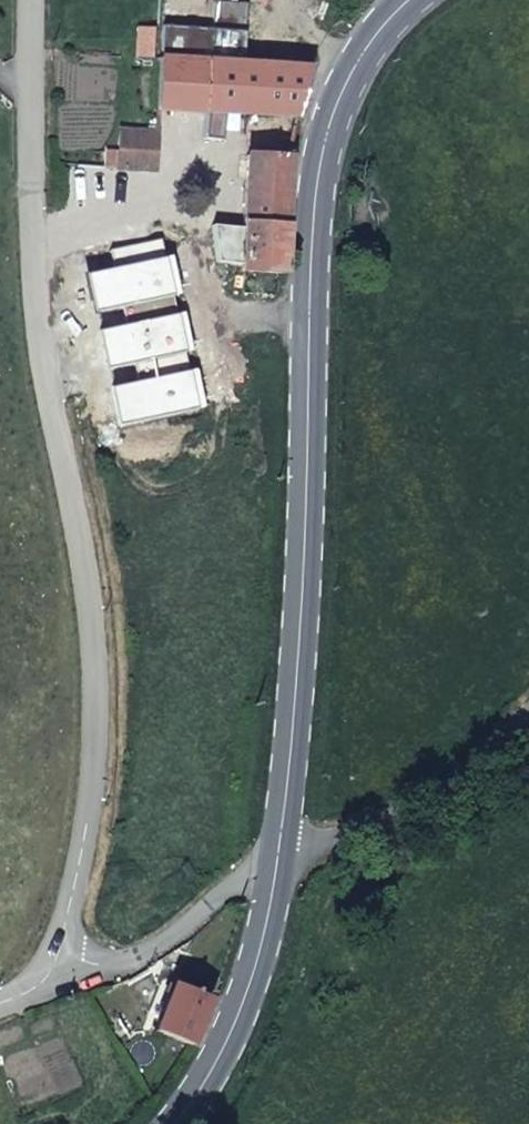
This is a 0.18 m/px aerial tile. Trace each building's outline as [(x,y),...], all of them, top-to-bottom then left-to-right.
[(251,3),(250,18),(279,19),(280,4),(251,3)] [(274,24),(250,23),(249,37),(273,38),(274,24)] [(212,37),(210,61),(243,63),(244,39),(212,37)] [(210,61),(159,58),(156,111),(280,118),(280,130),(295,131),(312,68),(243,63),(210,61)] [(153,171),(155,132),(119,131),(117,169),(153,171)] [(293,146),(273,145),(273,157),(245,156),(242,223),(239,274),(283,274),(293,146)] [(148,283),(176,285),(179,221),(167,220),(167,207),(153,207),(148,283)] [(224,288),(239,274),(242,223),(179,221),(176,285),(187,285),(211,287),(224,288)] [(210,296),(211,287),(187,285),(186,295),(210,296)] [(209,998),(166,980),(162,990),(168,992),(154,1029),(190,1045),(209,998)]
